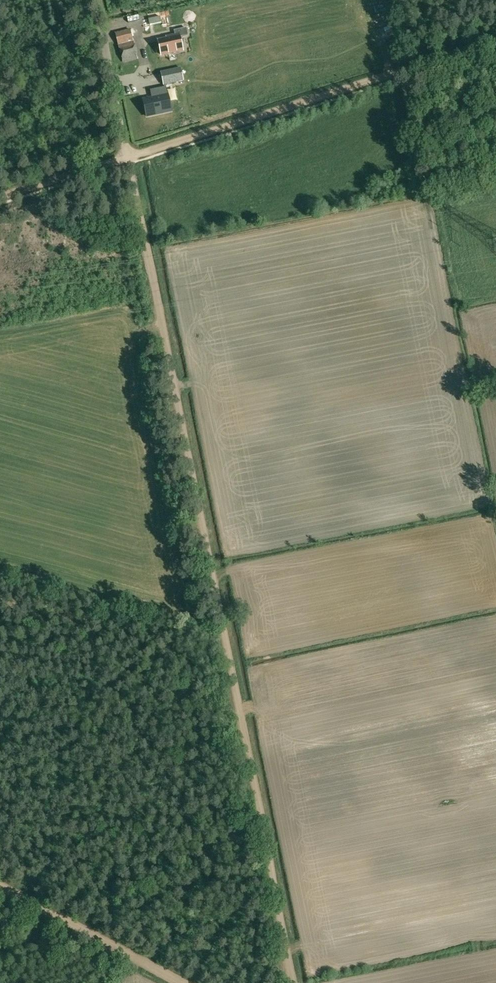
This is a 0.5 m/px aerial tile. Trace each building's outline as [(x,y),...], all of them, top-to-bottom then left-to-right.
[(176,37),(158,41),(161,55),(183,51),(180,36),(188,35),(186,29),(179,30),(174,31),(176,37)] [(130,30),(116,34),(118,45),(119,44),(124,62),(138,59),(130,30)] [(181,67),(162,71),(165,84),(184,80),(181,67)] [(156,96),(144,98),(147,114),(171,109),(167,85),(154,87),(156,96)]
